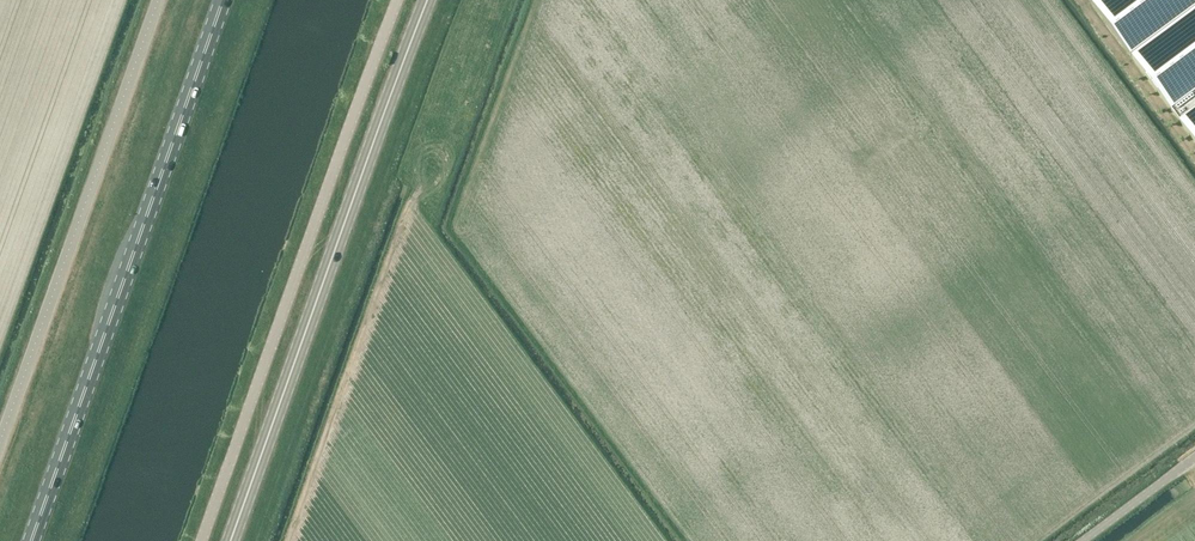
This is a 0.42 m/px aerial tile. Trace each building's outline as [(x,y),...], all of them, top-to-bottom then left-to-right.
[(1131,56),(1190,136),(1194,143),(1194,0),(1090,0),(1131,56)]
